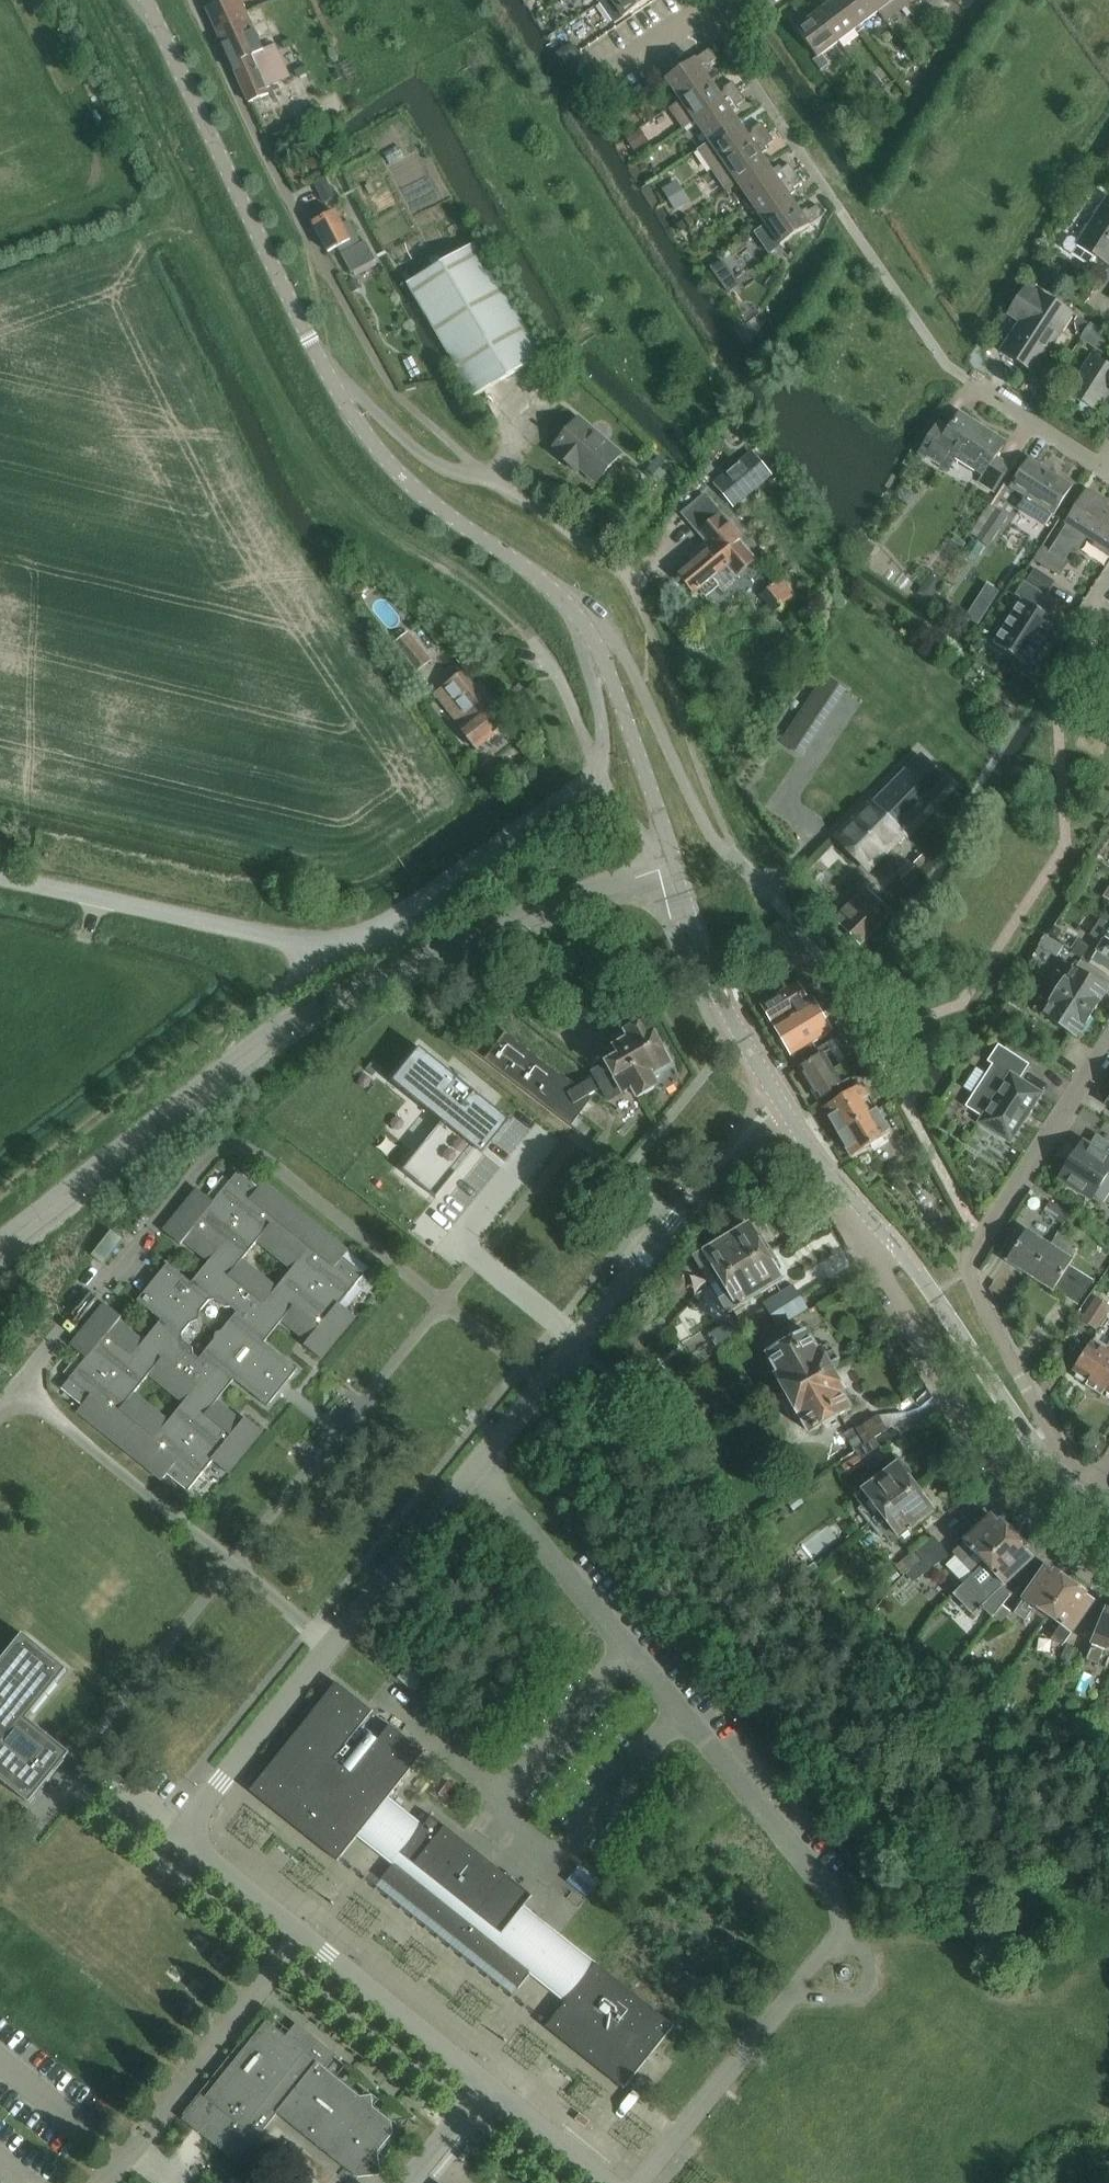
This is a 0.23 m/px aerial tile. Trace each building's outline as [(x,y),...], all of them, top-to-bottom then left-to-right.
[(240,0),(231,0),(207,11),(228,57),(259,43),(240,0)] [(652,0),(606,0),(601,4),(615,25),(652,0)] [(837,0),(823,0),(820,2),(825,9),(817,15),(839,43),(855,31),(858,35),(861,32),(837,0)] [(861,32),(865,29),(862,26),(879,13),(869,0),(837,0),(861,32)] [(900,0),(869,0),(879,13),(887,23),(906,9),(900,0)] [(906,9),(918,0),(900,0),(906,9)] [(801,16),(795,9),(786,16),(818,58),(813,62),(821,72),(830,66),(822,56),(839,43),(817,15),(809,21),(804,14),(801,16)] [(291,79),(276,46),(263,51),(259,43),(228,57),(249,103),(269,94),(266,90),(291,79)] [(564,49),(557,53),(565,65),(571,60),(580,54),(576,47),(568,46),(564,49)] [(681,102),(710,82),(700,68),(704,66),(708,67),(717,60),(710,50),(663,83),(666,88),(669,85),(681,102)] [(874,75),(866,81),(875,92),(883,86),(874,75)] [(710,82),(681,102),(669,110),(683,131),(692,125),(739,92),(733,83),(724,89),(723,94),(720,96),(710,82)] [(739,92),(692,125),(694,129),(698,126),(709,143),(738,123),(733,115),(739,111),(737,108),(746,102),(739,92)] [(713,171),(768,133),(761,124),(752,130),(751,135),(748,137),(738,123),(709,143),(699,151),(713,171)] [(640,130),(626,140),(633,151),(647,141),(640,130)] [(768,133),(713,171),(727,192),(738,184),(767,164),(761,156),(768,151),(766,148),(774,143),(768,133)] [(777,178),(767,164),(738,184),(749,201),(746,204),(748,208),(796,175),(789,165),(781,172),(780,176),(777,178)] [(794,190),(802,184),(796,175),(748,208),(751,211),(754,209),(766,226),(795,205),(789,197),(796,192),(794,190)] [(325,178),(314,184),(324,205),(335,199),(325,178)] [(678,181),(663,190),(670,200),(684,192),(678,181)] [(670,200),(676,211),(690,203),(684,192),(670,200)] [(1107,198),(1079,242),(1073,237),(1068,238),(1064,245),(1065,249),(1092,266),(1098,257),(1108,264),(1108,200),(1107,198)] [(807,209),(801,214),(795,205),(766,226),(778,243),(774,245),(777,250),(825,217),(818,207),(810,212),(807,209)] [(355,237),(348,223),(342,226),(336,214),(331,217),(325,206),(309,214),(328,252),(338,247),(348,268),(372,256),(365,243),(360,245),(356,237),(355,237)] [(407,285),(475,398),(543,358),(475,244),(407,285)] [(722,261),(710,269),(719,282),(731,273),(722,261)] [(1073,314),(1040,293),(1039,295),(1027,287),(1009,315),(1021,323),(1001,353),(1034,374),(1073,314)] [(1090,325),(1081,339),(1106,355),(1108,350),(1108,337),(1090,325)] [(1093,357),(1069,394),(1097,412),(1108,394),(1108,368),(1093,357)] [(1009,468),(995,459),(1005,444),(959,415),(949,431),(939,424),(919,455),(926,460),(928,458),(942,467),(940,469),(948,473),(957,459),(985,476),(980,483),(994,492),(1009,468)] [(618,462),(577,423),(570,431),(567,428),(562,428),(556,434),(556,439),(559,443),(553,449),(556,452),(552,457),(573,476),(577,472),(594,488),(618,462)] [(752,452),(714,485),(734,509),(773,477),(752,452)] [(1030,459),(1010,489),(1023,497),(1017,507),(1045,525),(1051,515),(1054,517),(1073,487),(1030,459)] [(1086,496),(1067,525),(1049,553),(1042,548),(1034,560),(1059,577),(1067,565),(1064,563),(1073,550),(1078,553),(1088,539),(1108,552),(1108,510),(1086,496)] [(991,506),(971,536),(977,540),(989,548),(995,538),(1009,518),(997,510),(991,506)] [(713,581),(729,568),(738,578),(757,562),(741,543),(744,540),(731,525),(728,527),(719,516),(699,533),(708,544),(690,560),(694,565),(679,578),(695,596),(701,591),(707,598),(719,588),(713,581)] [(864,543),(853,557),(863,565),(874,550),(864,543)] [(1035,570),(1027,583),(1047,596),(1056,583),(1035,570)] [(932,573),(919,594),(930,602),(943,580),(932,573)] [(760,596),(775,613),(797,595),(783,577),(760,596)] [(1024,585),(1018,581),(1010,594),(1015,598),(1015,599),(1022,603),(994,647),(1027,668),(1056,624),(1048,619),(1056,606),(1024,585)] [(396,644),(419,673),(432,662),(409,634),(396,644)] [(505,728),(488,706),(486,708),(472,690),(474,689),(462,674),(436,695),(462,727),(460,729),(477,750),(505,728)] [(826,676),(780,744),(802,759),(847,691),(826,676)] [(873,801),(836,838),(869,872),(907,835),(905,834),(952,785),(921,754),(874,802),(873,801)] [(893,920),(871,893),(840,920),(862,946),(893,920)] [(1103,945),(1093,961),(1108,972),(1108,925),(1101,920),(1090,937),(1103,945)] [(1039,947),(1057,959),(1064,948),(1046,936),(1039,947)] [(1072,953),(1083,960),(1090,948),(1079,941),(1072,953)] [(1108,991),(1063,963),(1055,976),(1064,981),(1056,993),(1093,1015),(1108,991)] [(791,989),(762,1006),(774,1026),(810,1005),(807,999),(823,990),(809,965),(794,974),(799,984),(791,989)] [(1093,1015),(1056,993),(1050,1003),(1041,997),(1033,1010),(1078,1038),(1093,1015)] [(1027,1012),(1009,1001),(1003,1011),(1020,1023),(1027,1012)] [(832,1033),(814,1002),(810,1005),(774,1026),(795,1062),(816,1048),(814,1043),(832,1033)] [(661,1047),(647,1023),(612,1043),(621,1058),(594,1074),(596,1078),(576,1089),(507,1037),(506,1036),(487,1061),(468,1046),(467,1047),(585,1137),(585,1136),(571,1125),(591,1100),(588,1097),(603,1089),(610,1102),(632,1089),(638,1099),(657,1089),(666,1091),(675,1085),(678,1077),(672,1068),(672,1064),(671,1060),(669,1056),(667,1053),(664,1050),(661,1047)] [(999,1047),(989,1062),(994,1065),(967,1107),(984,1118),(980,1123),(1010,1143),(1028,1116),(1031,1117),(1029,1115),(1041,1095),(1019,1081),(1029,1066),(999,1047)] [(508,1120),(420,1048),(392,1082),(442,1123),(402,1171),(436,1199),(476,1150),(483,1156),(511,1122),(508,1120)] [(822,1057),(816,1048),(795,1062),(800,1070),(818,1101),(855,1079),(847,1064),(834,1072),(824,1055),(822,1057)] [(878,1112),(863,1087),(824,1110),(839,1135),(878,1112)] [(891,1135),(878,1112),(839,1135),(852,1159),(891,1135)] [(1062,1178),(1070,1183),(1071,1187),(1079,1192),(1083,1192),(1094,1199),(1108,1175),(1108,1144),(1098,1137),(1090,1150),(1083,1145),(1072,1162),(1068,1163),(1063,1171),(1064,1175),(1062,1178)] [(264,1184),(259,1190),(239,1173),(231,1183),(214,1203),(199,1191),(165,1233),(181,1246),(185,1242),(211,1262),(192,1285),(169,1265),(139,1302),(162,1322),(144,1344),(119,1323),(123,1319),(106,1305),(72,1347),(87,1360),(71,1380),(63,1390),(84,1406),(79,1412),(164,1481),(168,1476),(189,1492),(213,1462),(228,1474),(263,1432),(246,1419),(242,1424),(217,1403),(235,1381),(268,1408),(298,1371),(265,1344),(283,1321),(309,1342),(305,1347),(321,1360),(355,1318),(340,1306),(357,1285),(364,1276),(344,1259),(349,1253),(302,1216),(271,1254),(292,1272),(279,1289),(262,1275),(234,1310),(239,1314),(224,1330),(216,1334),(216,1340),(201,1360),(195,1355),(166,1392),(183,1406),(169,1422),(135,1394),(149,1377),(166,1391),(195,1355),(194,1354),(193,1349),(183,1341),(182,1335),(191,1324),(200,1320),(201,1313),(210,1302),(216,1300),(226,1308),(231,1307),(234,1310),(261,1275),(243,1260),(257,1243),(271,1254),(302,1215),(264,1184)] [(1070,1216),(1050,1203),(1044,1213),(1064,1226),(1070,1216)] [(1085,1232),(1101,1243),(1107,1234),(1090,1224),(1085,1232)] [(771,1251),(763,1238),(757,1236),(749,1226),(695,1259),(712,1287),(771,1251)] [(93,1257),(104,1265),(124,1241),(113,1232),(93,1257)] [(1051,1247),(1028,1232),(1009,1263),(1031,1277),(1051,1247)] [(1074,1261),(1051,1247),(1031,1277),(1055,1292),(1074,1261)] [(779,1264),(771,1251),(712,1287),(729,1315),(731,1314),(733,1318),(749,1308),(747,1304),(783,1282),(776,1271),(777,1271),(779,1264)] [(802,1299),(794,1287),(771,1301),(779,1313),(802,1299)] [(1108,1312),(1108,1306),(1097,1297),(1081,1321),(1096,1331),(1108,1312)] [(779,1313),(785,1324),(808,1309),(802,1299),(779,1313)] [(772,1317),(766,1308),(742,1323),(747,1332),(756,1327),(772,1317)] [(833,1370),(840,1360),(834,1351),(826,1349),(819,1353),(808,1333),(796,1340),(781,1348),(781,1349),(769,1356),(780,1375),(778,1377),(788,1394),(788,1395),(833,1370)] [(1096,1341),(1093,1345),(1092,1344),(1074,1373),(1097,1388),(1108,1369),(1108,1350),(1096,1341)] [(1097,1388),(1108,1396),(1108,1369),(1097,1388)] [(852,1410),(843,1395),(846,1393),(833,1370),(788,1395),(788,1394),(780,1398),(791,1418),(799,1414),(810,1434),(816,1431),(820,1429),(820,1428),(823,1426),(824,1427),(838,1419),(838,1418),(852,1410)] [(888,1431),(879,1416),(856,1430),(865,1445),(888,1431)] [(863,1446),(853,1429),(844,1434),(854,1451),(863,1446)] [(882,1449),(876,1439),(856,1451),(862,1461),(882,1449)] [(864,1466),(859,1457),(842,1467),(848,1476),(864,1466)] [(917,1488),(898,1464),(863,1491),(863,1492),(856,1497),(874,1521),(917,1488)] [(874,1521),(893,1545),(900,1540),(936,1513),(917,1488),(874,1521)] [(1015,1536),(1002,1523),(999,1525),(992,1517),(953,1555),(962,1564),(974,1576),(1015,1536)] [(1015,1536),(974,1576),(967,1582),(952,1596),(971,1616),(981,1607),(992,1618),(994,1616),(1003,1622),(1011,1612),(1003,1606),(1013,1593),(1006,1585),(1033,1560),(1026,1552),(1028,1550),(1015,1536)] [(942,1547),(934,1537),(903,1561),(904,1562),(896,1568),(904,1577),(908,1575),(907,1574),(942,1547)] [(914,1583),(931,1571),(949,1557),(942,1547),(907,1574),(908,1575),(914,1583)] [(1071,1584),(1055,1573),(1054,1575),(1045,1569),(1014,1614),(1025,1621),(1036,1606),(1049,1616),(1071,1584)] [(1093,1603),(1085,1597),(1087,1594),(1071,1584),(1049,1616),(1063,1625),(1052,1640),(1063,1647),(1093,1603)] [(1107,1611),(1086,1661),(1098,1666),(1106,1649),(1108,1650),(1108,1611),(1107,1611)] [(26,1802),(31,1806),(71,1755),(29,1720),(68,1671),(24,1636),(0,1666),(0,1781),(26,1802)] [(1076,1652),(1068,1647),(1062,1658),(1070,1663),(1076,1652)] [(1070,1663),(1078,1667),(1084,1656),(1076,1652),(1070,1663)] [(422,1686),(427,1679),(410,1665),(398,1679),(416,1693),(422,1686)] [(338,1688),(338,1684),(336,1684),(337,1687),(337,1688),(256,1789),(255,1791),(251,1791),(251,1793),(255,1792),(339,1859),(337,1861),(338,1862),(360,1835),(395,1864),(382,1881),(383,1881),(518,1989),(519,1990),(533,1973),(568,2001),(547,2028),(547,2029),(549,2027),(625,2087),(623,2089),(624,2090),(657,2050),(675,2027),(674,2026),(672,2028),(596,1968),(598,1966),(597,1965),(595,1967),(559,1938),(523,1909),(533,1897),(432,1817),(423,1829),(387,1801),(425,1754),(424,1753),(422,1755),(390,1729),(392,1727),(391,1726),(353,1774),(336,1760),(374,1713),(373,1712),(371,1714),(338,1688)] [(393,2135),(392,2123),(374,2109),(372,2097),(361,2098),(354,2093),(325,2070),(336,2056),(297,2025),(286,2039),(267,2024),(246,2050),(208,2097),(205,2095),(204,2095),(184,2120),(195,2129),(206,2138),(206,2139),(237,2163),(238,2164),(278,2114),(358,2178),(381,2176),(379,2153),(393,2135)]
